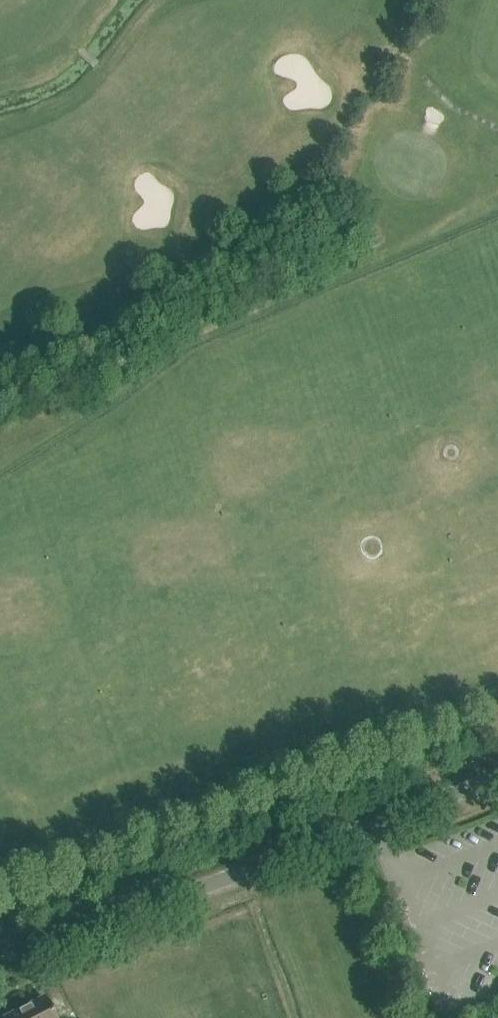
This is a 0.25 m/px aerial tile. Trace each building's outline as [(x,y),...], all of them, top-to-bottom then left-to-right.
[(45,997),(4,1017),(56,1017),(45,997)]
